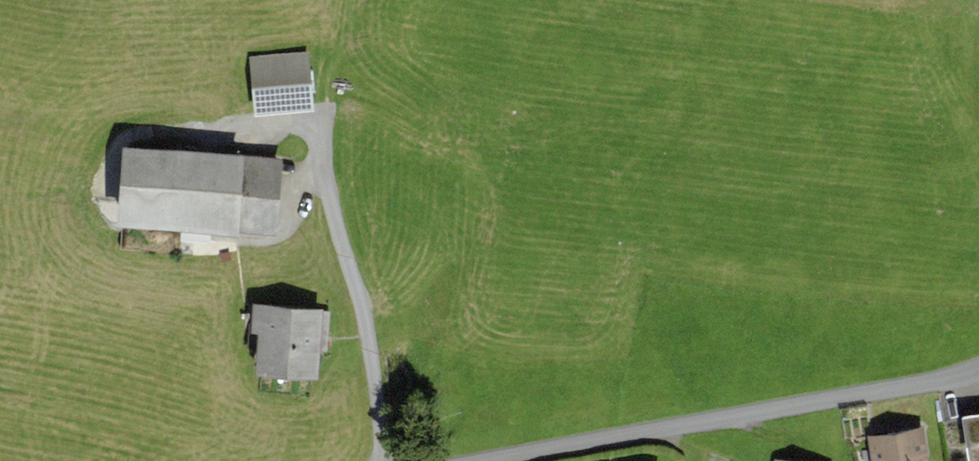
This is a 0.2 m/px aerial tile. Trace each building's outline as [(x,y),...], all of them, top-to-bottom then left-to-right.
[(309,50),(249,55),(254,113),(315,107),(309,50)] [(245,150),(123,140),(117,220),(239,230),(239,227),(277,230),(283,156),(245,153),(245,150)] [(323,305),(254,300),(252,329),(258,329),(255,367),(318,372),(320,347),(328,348),(331,310),(323,309),(323,305)] [(960,410),(968,460),(975,460),(978,460),(978,407),(960,410)] [(869,433),(874,460),(929,460),(922,424),(869,433)]
